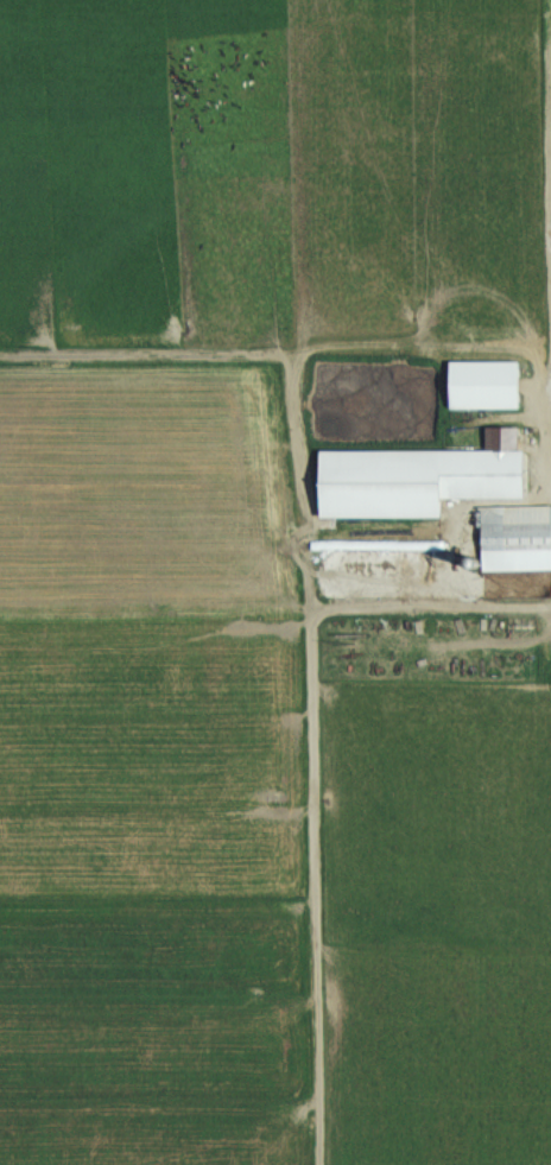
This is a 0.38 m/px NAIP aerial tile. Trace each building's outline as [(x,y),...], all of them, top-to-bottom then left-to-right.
[(523,362),(454,362),(454,410),(523,410),(523,362)] [(507,507),(506,485),(520,485),(519,429),(488,429),(489,464),(479,465),(481,553),(550,551),(550,506),(507,507)]
